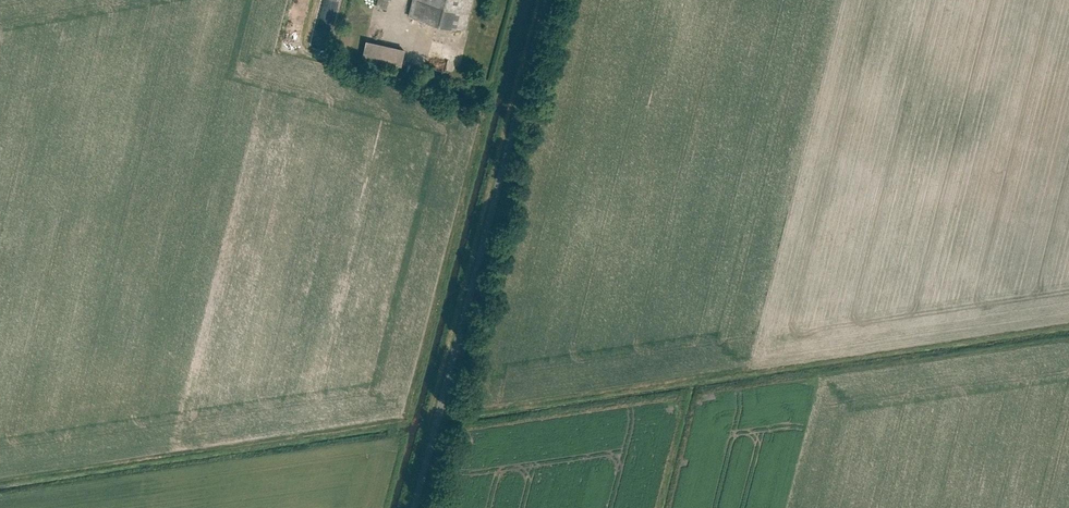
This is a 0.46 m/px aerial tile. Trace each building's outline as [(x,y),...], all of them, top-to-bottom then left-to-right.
[(472,0),(411,0),(408,12),(466,27),(472,0)] [(405,46),(365,37),(361,54),(401,63),(405,46)]
